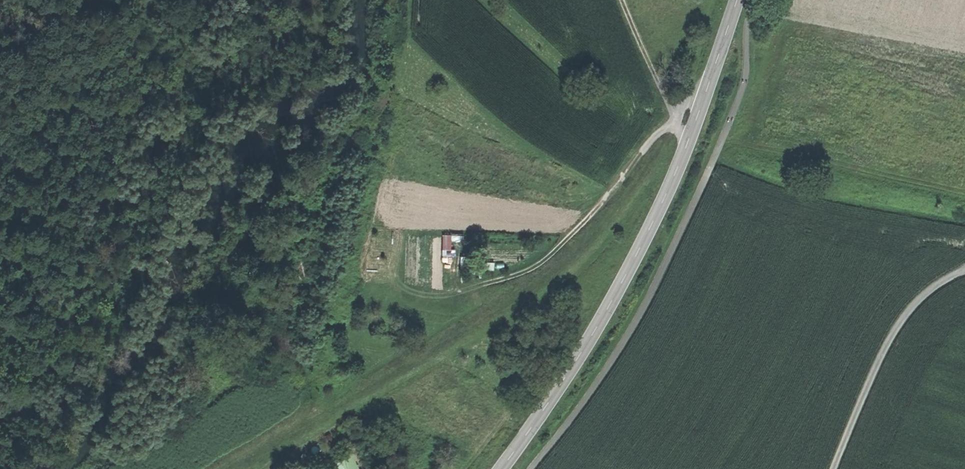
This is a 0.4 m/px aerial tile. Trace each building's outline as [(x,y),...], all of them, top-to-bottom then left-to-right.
[(444,233),(444,246),(453,246),(453,232),(444,233)]
